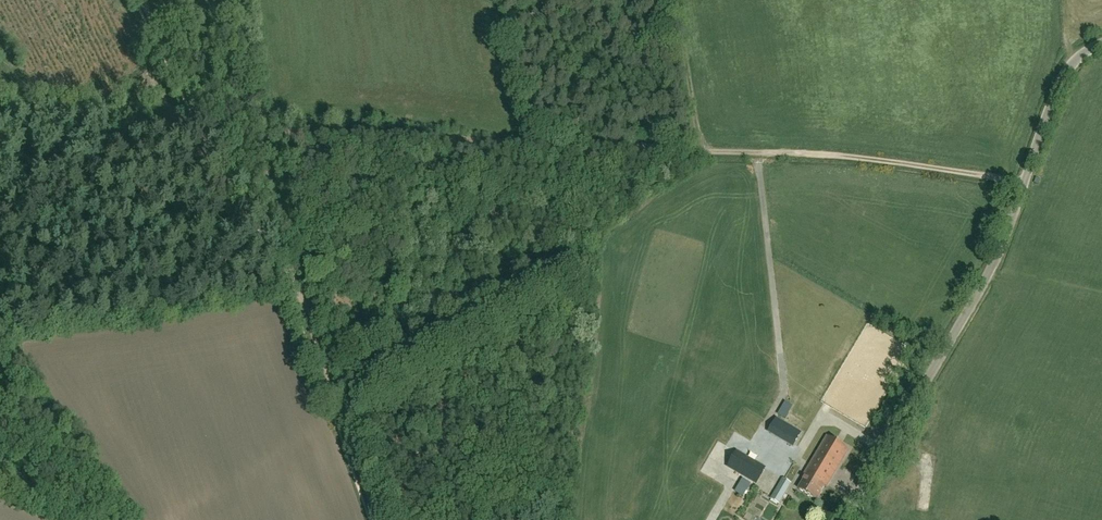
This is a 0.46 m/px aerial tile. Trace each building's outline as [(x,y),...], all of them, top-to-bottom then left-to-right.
[(709,319),(706,323),(724,334),(726,329),(709,319)] [(785,419),(789,414),(782,410),(779,415),(785,419)] [(776,419),(770,431),(788,441),(786,443),(793,447),(801,434),(776,419)] [(826,487),(848,450),(827,437),(803,476),(805,478),(798,489),(816,500),(824,486),(826,487)] [(737,452),(728,468),(756,484),(765,469),(737,452)] [(780,486),(772,500),(779,504),(787,490),(791,485),(783,480),(780,486)]
